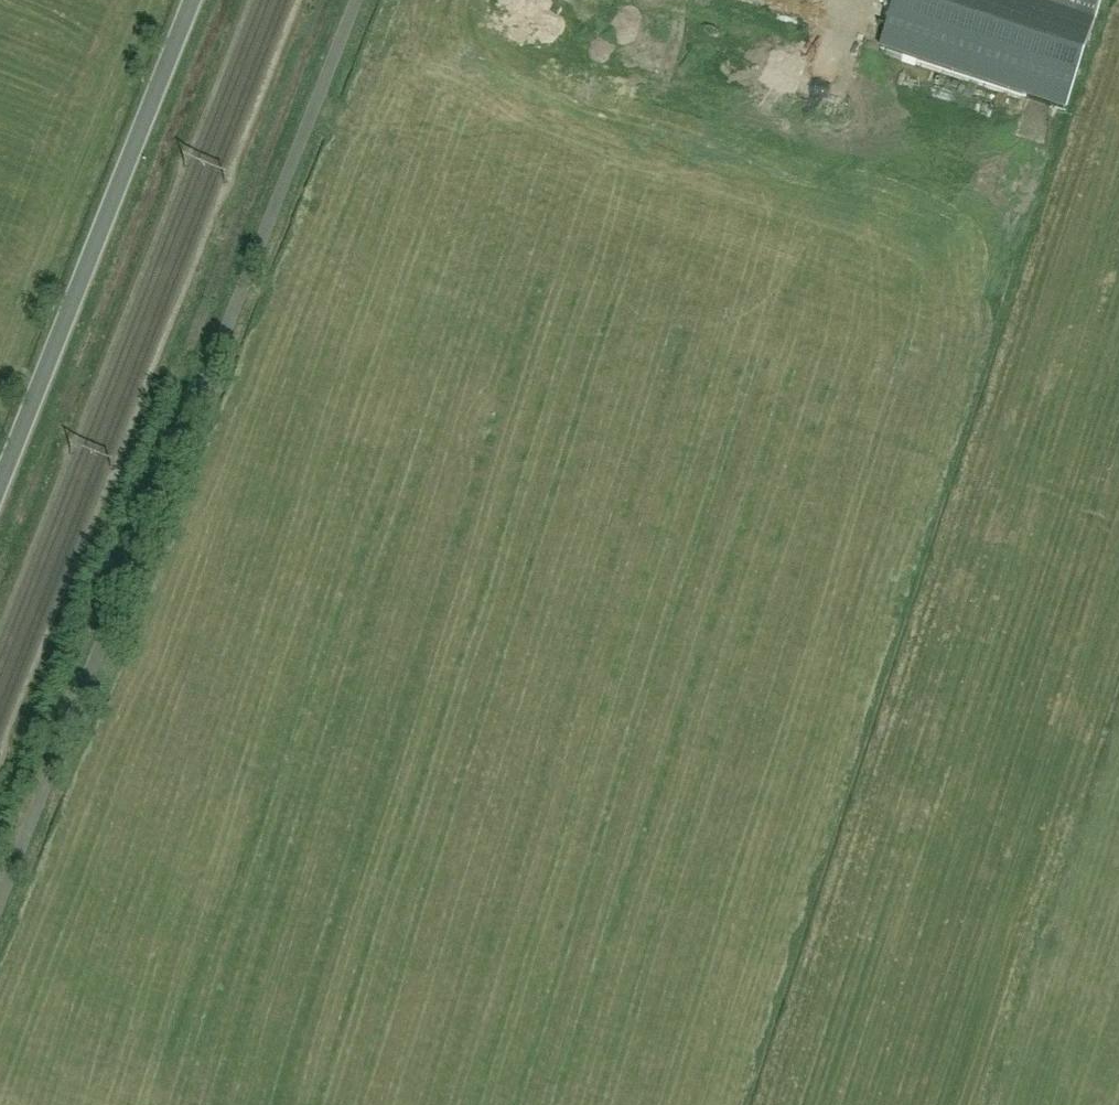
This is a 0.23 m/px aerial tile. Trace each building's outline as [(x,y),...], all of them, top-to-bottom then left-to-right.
[(1087,49),(1103,0),(935,0),(1087,49)]
